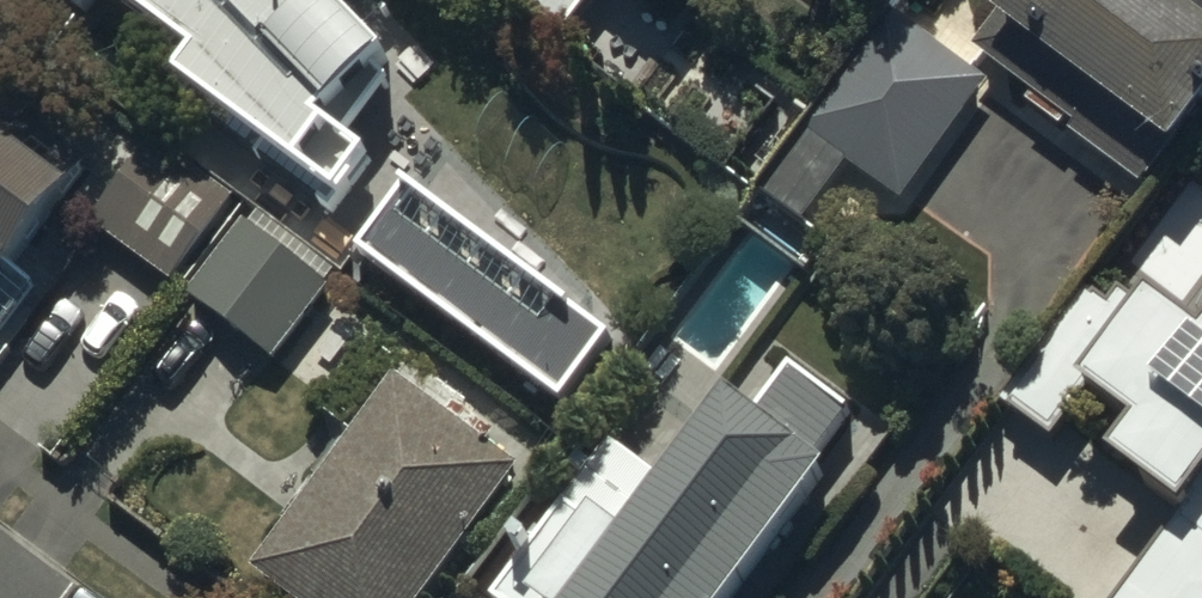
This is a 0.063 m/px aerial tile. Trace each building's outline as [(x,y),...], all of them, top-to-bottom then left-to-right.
[(4,24),(21,0),(0,0),(0,21),(4,24)] [(195,64),(175,91),(338,210),(371,165),(346,147),(389,90),(379,80),(387,73),(318,0),(107,0),(195,64)] [(557,46),(591,0),(495,0),(557,46)] [(682,14),(693,0),(664,0),(682,14)] [(987,30),(994,35),(974,61),(1029,101),(1023,109),(1141,197),(1201,115),(1201,0),(1190,0),(1172,24),(1140,0),(1010,0),(987,30)] [(980,88),(888,23),(764,198),(806,227),(847,170),(897,206),(980,88)] [(151,145),(90,229),(172,289),(233,205),(151,145)] [(0,151),(0,341),(34,294),(14,279),(70,202),(0,151)] [(406,195),(359,259),(565,412),(612,348),(406,195)] [(245,228),(189,308),(274,367),(330,288),(245,228)] [(1201,266),(1181,306),(1201,316),(1201,266)] [(1107,469),(1179,522),(1123,597),(1201,597),(1201,345),(1197,351),(1144,312),(1137,321),(1115,305),(1106,317),(1081,298),(999,411),(1046,445),(1081,397),(1132,435),(1107,469)] [(826,484),(809,472),(848,419),(792,379),(757,427),(732,408),(669,495),(608,450),(500,597),(743,597),(826,484)] [(397,388),(255,578),(282,597),(431,597),(520,480),(397,388)]
